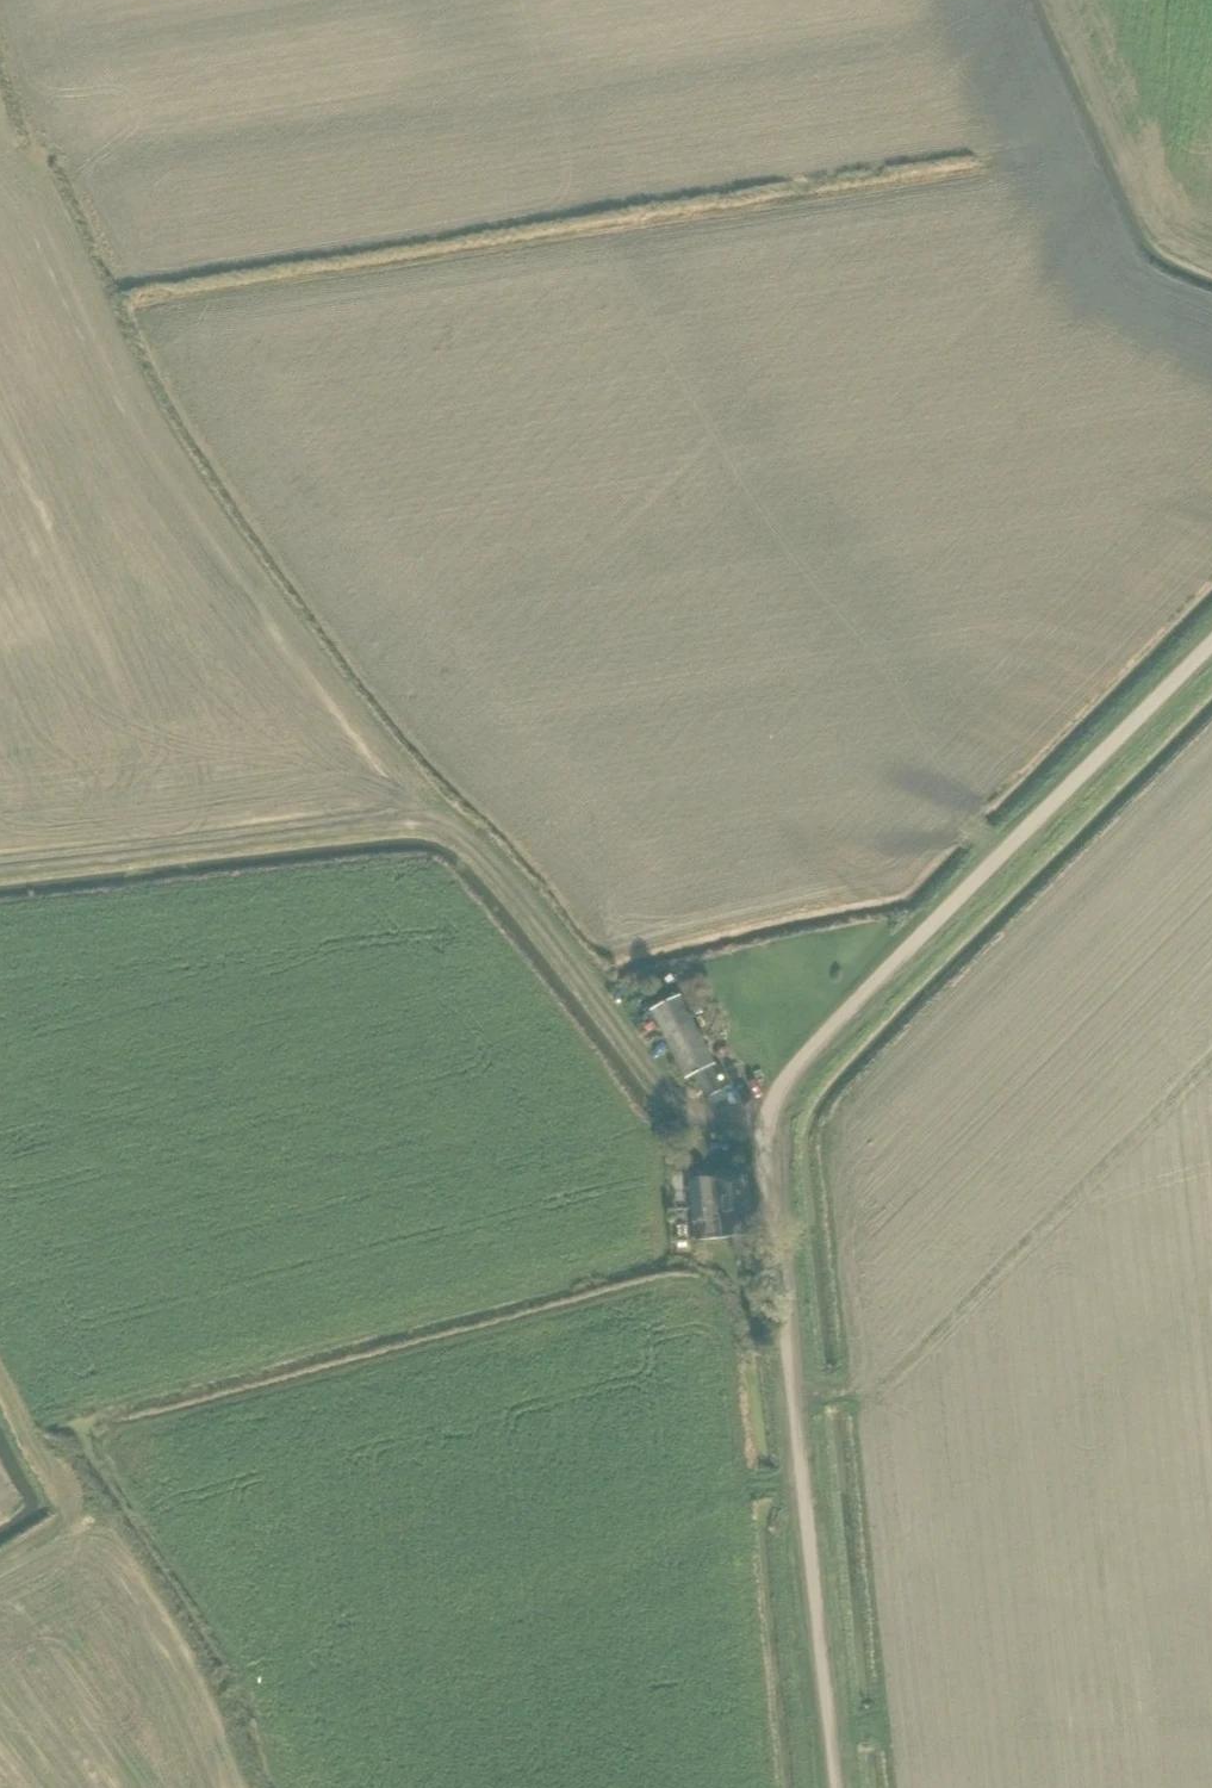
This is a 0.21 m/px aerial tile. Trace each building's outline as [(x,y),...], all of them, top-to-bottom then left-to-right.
[(685,1081),(715,1066),(679,997),(649,1012),(685,1081)] [(708,1098),(724,1090),(713,1068),(697,1076),(708,1098)] [(696,1242),(701,1241),(747,1237),(745,1213),(750,1212),(747,1177),(689,1182),(696,1242)]
